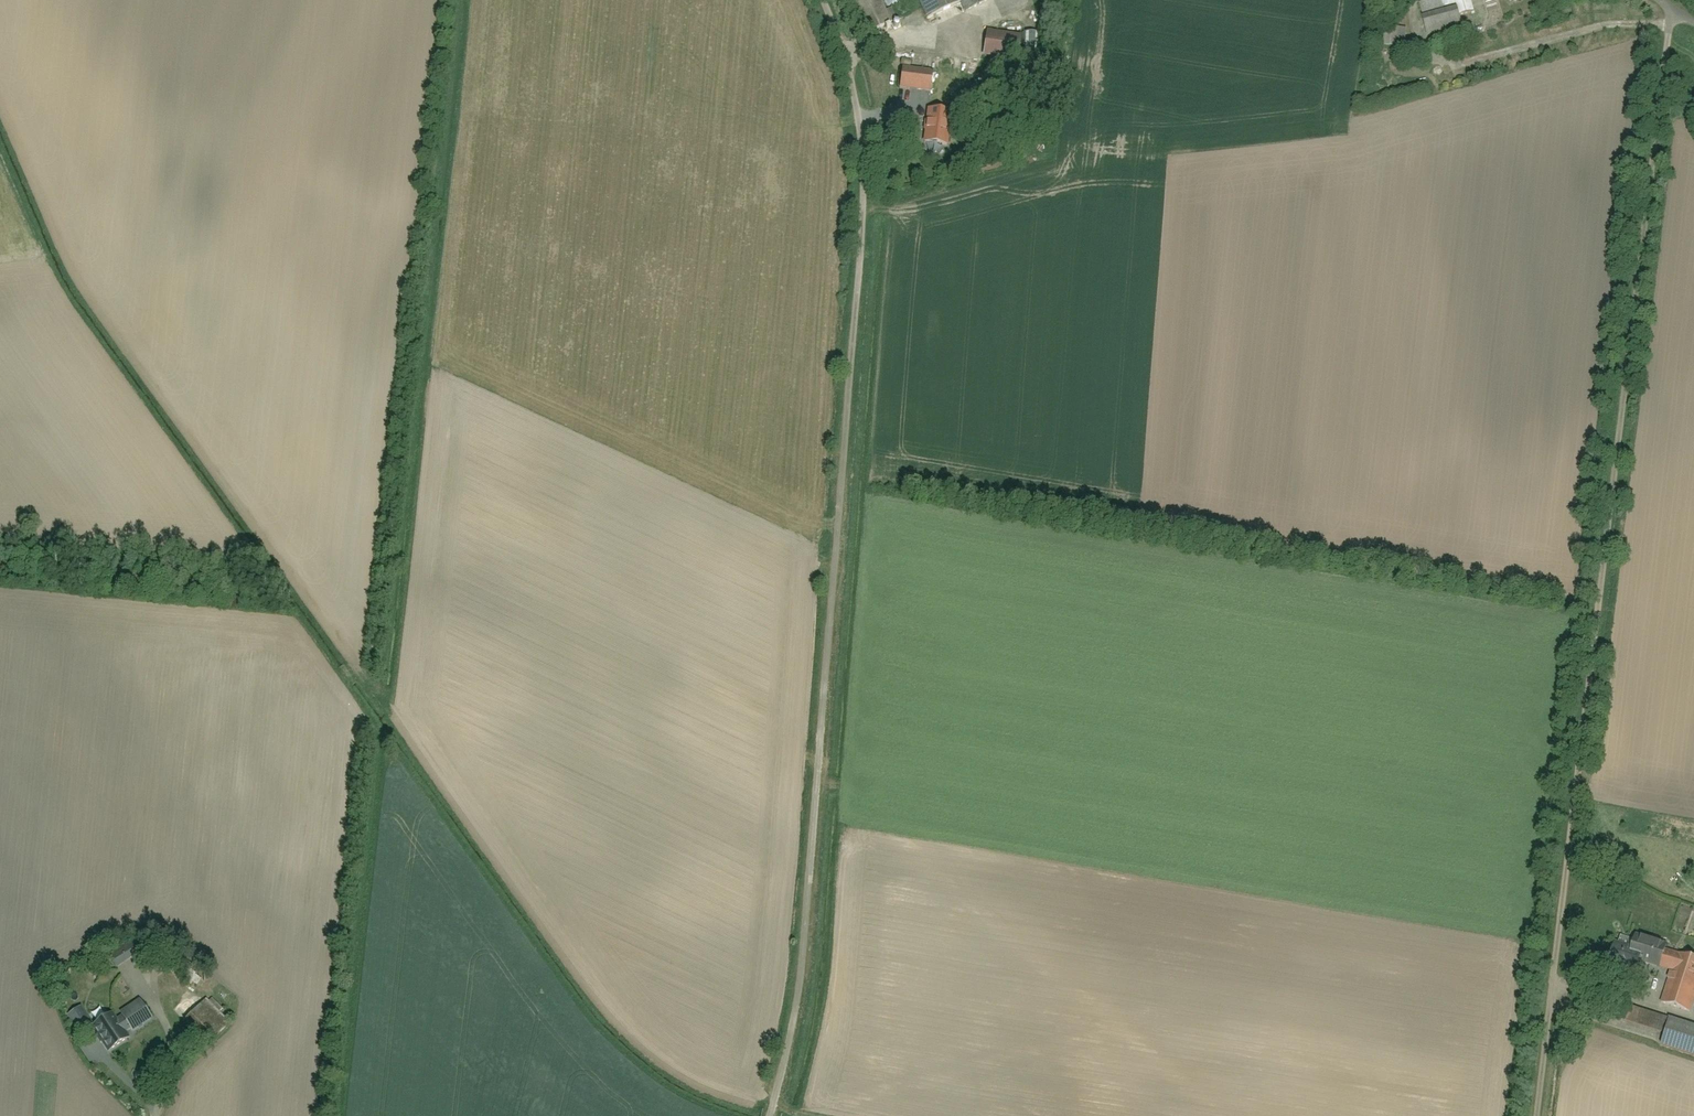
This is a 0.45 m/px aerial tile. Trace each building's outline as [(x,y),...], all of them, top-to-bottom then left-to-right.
[(861,32),(889,20),(880,0),(847,0),(861,32)] [(932,14),(963,0),(926,0),(932,14)] [(968,10),(991,0),(964,0),(968,10)] [(1473,0),(1439,0),(1440,5),(1420,9),(1425,32),(1463,23),(1465,22),(1464,16),(1476,14),(1473,0)] [(1385,9),(1378,36),(1398,41),(1406,14),(1385,9)] [(991,33),(987,53),(1023,59),(1026,39),(991,33)] [(901,87),(931,91),(933,73),(903,69),(901,87)] [(995,70),(985,69),(983,92),(993,93),(995,70)] [(925,142),(946,145),(951,113),(929,110),(925,142)] [(1619,955),(1615,968),(1646,978),(1650,965),(1665,970),(1656,998),(1693,1010),(1693,960),(1666,952),(1668,948),(1638,939),(1634,950),(1622,946),(1619,955)] [(135,940),(112,955),(119,967),(143,953),(135,940)] [(150,1019),(140,1003),(114,1019),(111,1015),(93,1027),(109,1051),(127,1039),(123,1032),(131,1027),(133,1030),(150,1019)] [(207,1003),(188,1021),(210,1043),(228,1024),(207,1003)] [(1693,1055),(1693,1023),(1643,1009),(1639,1025),(1668,1033),(1664,1047),(1693,1055)]
